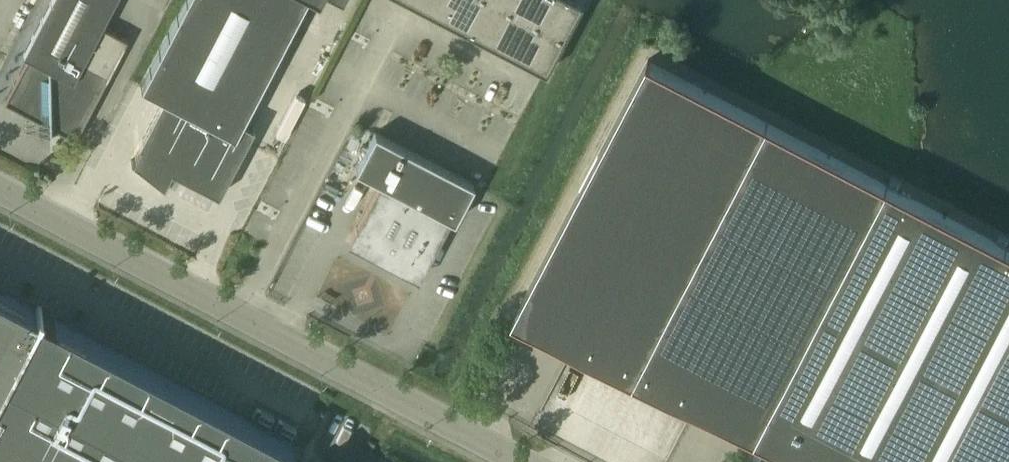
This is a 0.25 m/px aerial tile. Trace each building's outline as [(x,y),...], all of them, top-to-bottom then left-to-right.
[(5,101),(76,138),(109,74),(128,39),(102,25),(115,0),(51,0),(23,53),(28,56),(5,101)] [(141,86),(164,98),(131,159),(166,186),(174,170),(219,194),(254,126),(243,120),(305,0),(188,0),(141,86)] [(445,0),(411,0),(411,1),(438,15),(445,0)] [(479,0),(445,0),(438,15),(464,29),(479,0)] [(514,0),(479,0),(464,29),(491,43),(514,0)] [(548,0),(514,0),(491,43),(518,57),(548,0)] [(518,57),(545,71),(582,1),(579,0),(548,0),(518,57)] [(521,301),(580,332),(571,349),(694,413),(702,397),(819,459),(818,461),(1008,461),(1008,247),(648,58),(521,301)] [(455,220),(474,183),(375,132),(356,168),(379,181),(352,234),(422,271),(450,218),(455,220)] [(295,444),(75,329),(0,290),(0,461),(285,461),(295,444)]
